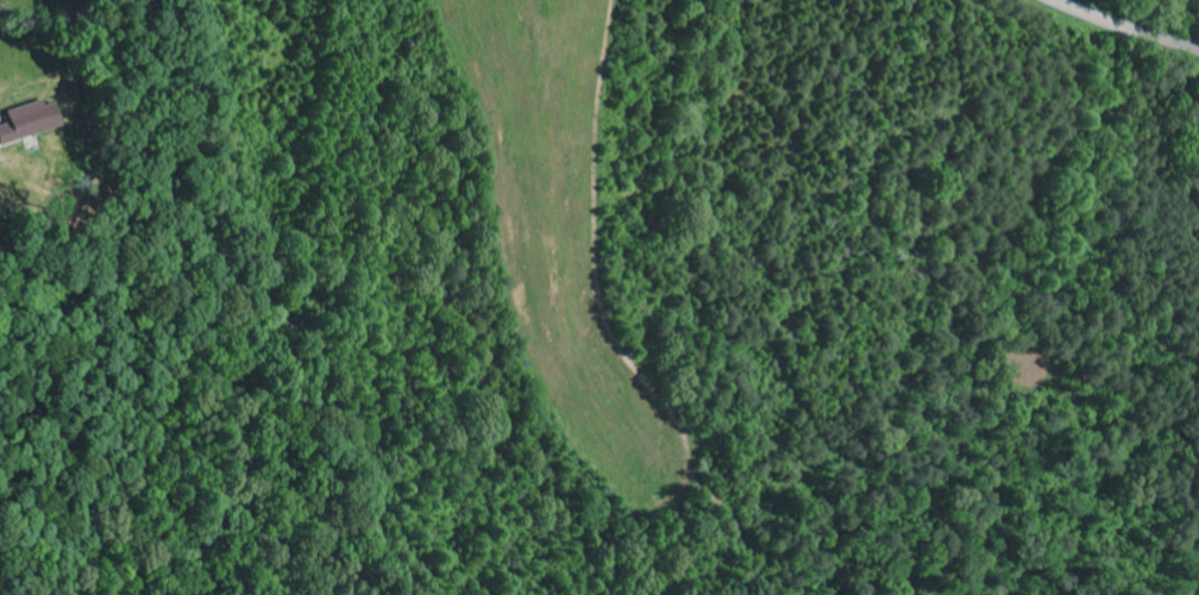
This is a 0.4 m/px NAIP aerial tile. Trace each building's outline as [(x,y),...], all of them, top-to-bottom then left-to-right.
[(48,107),(46,100),(10,112),(14,123),(0,127),(0,134),(4,146),(65,127),(57,104),(48,107)]
